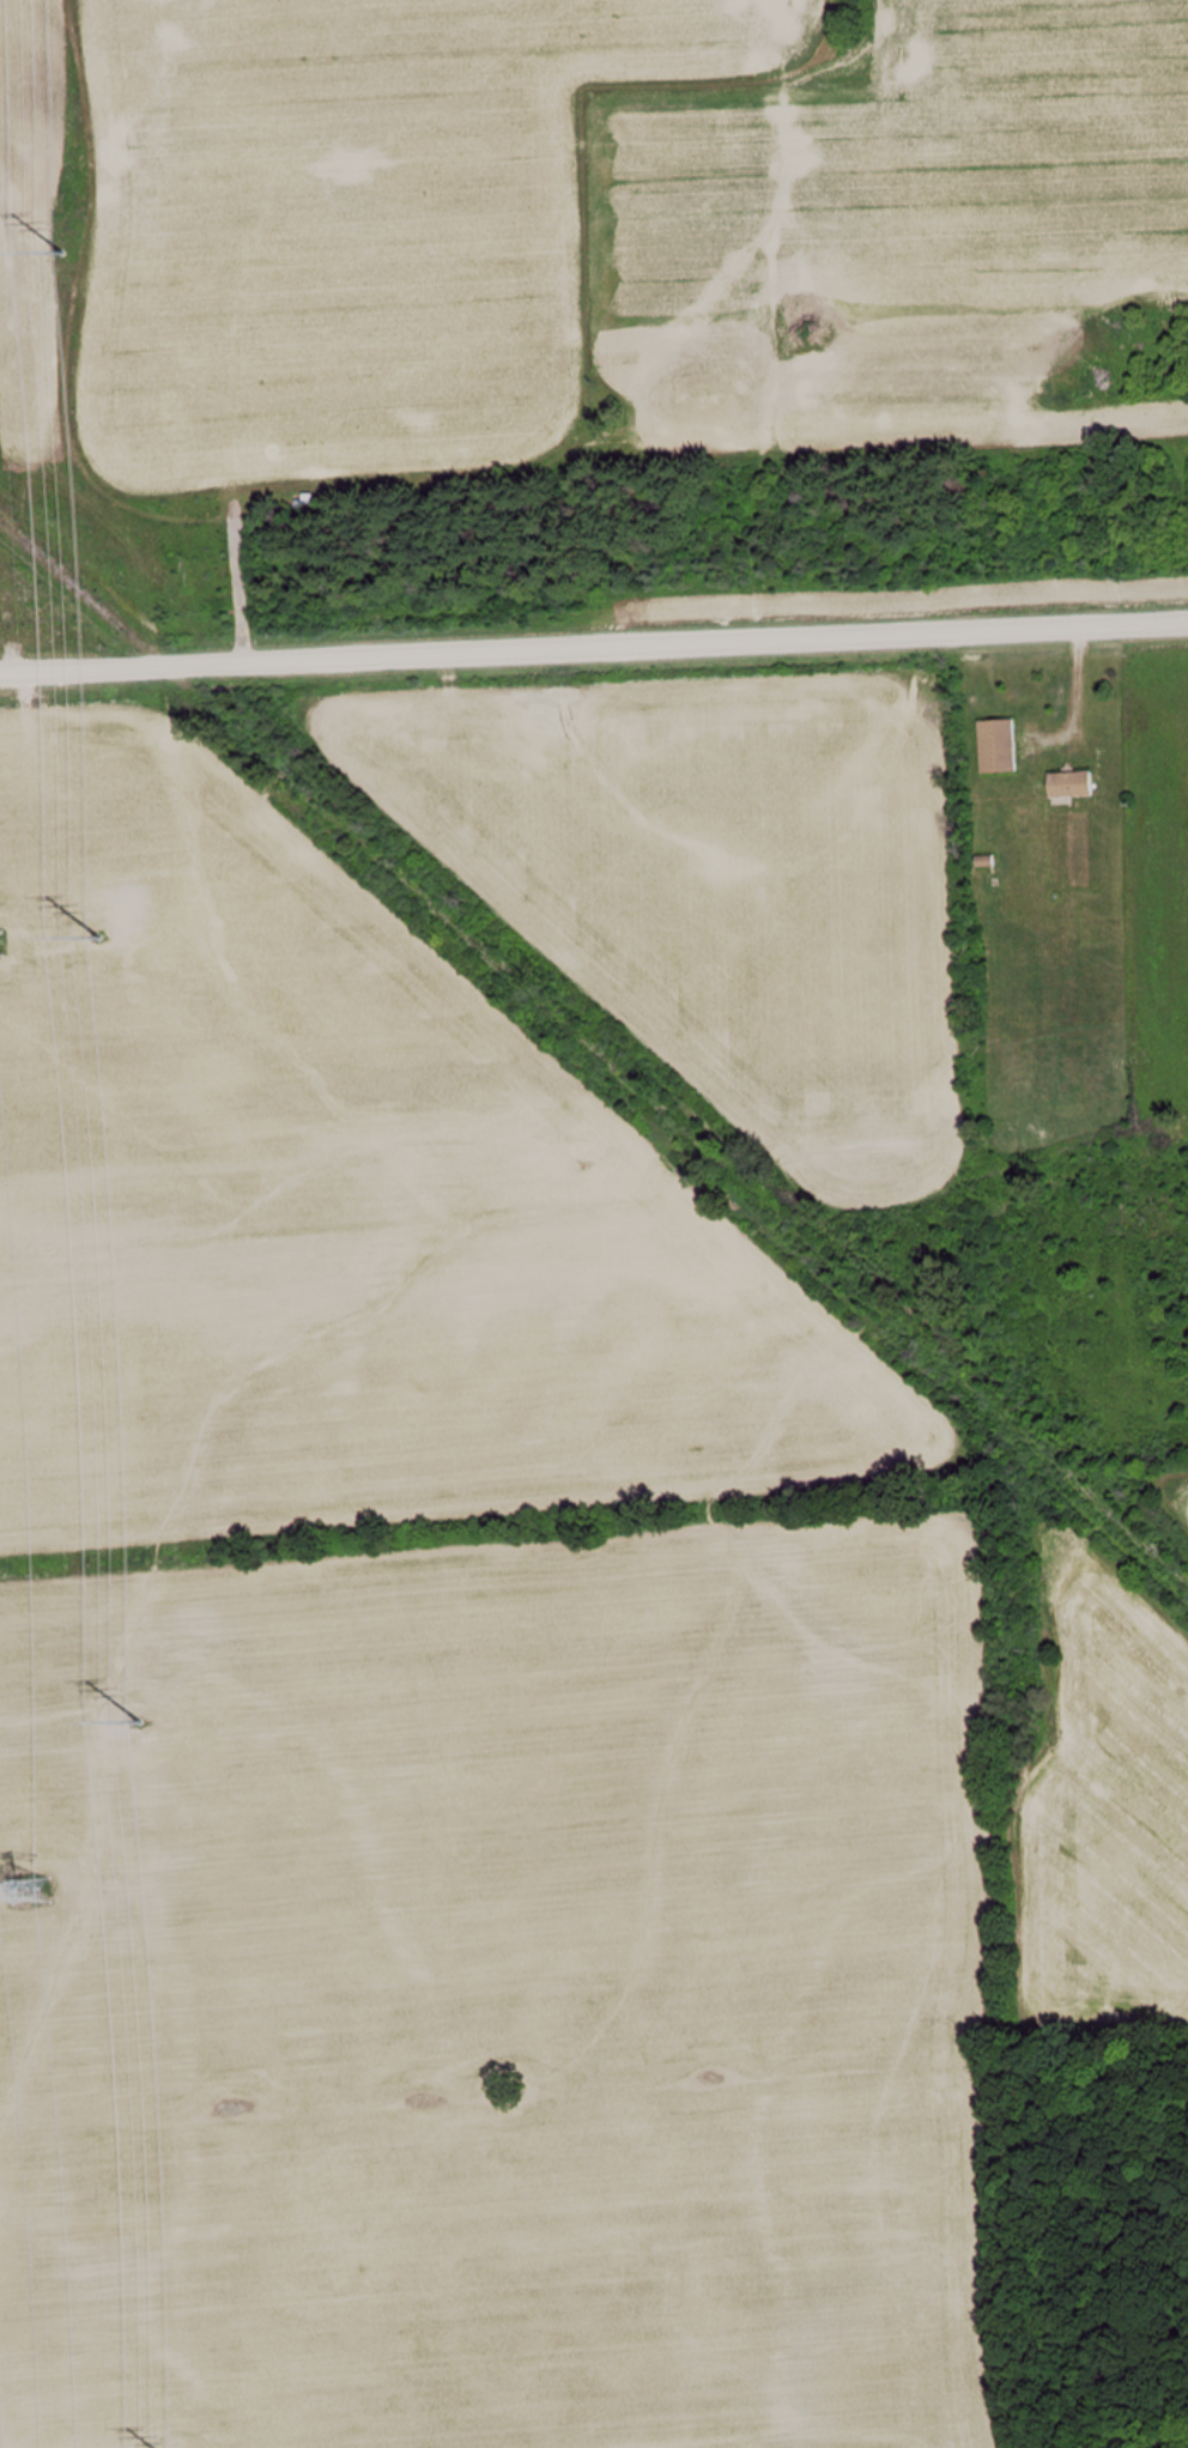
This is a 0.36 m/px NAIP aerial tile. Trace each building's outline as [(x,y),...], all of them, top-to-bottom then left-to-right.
[(976,720),(976,772),(1013,772),(1013,719),(976,720)] [(1046,772),(1046,796),(1089,796),(1089,772),(1046,772)]
